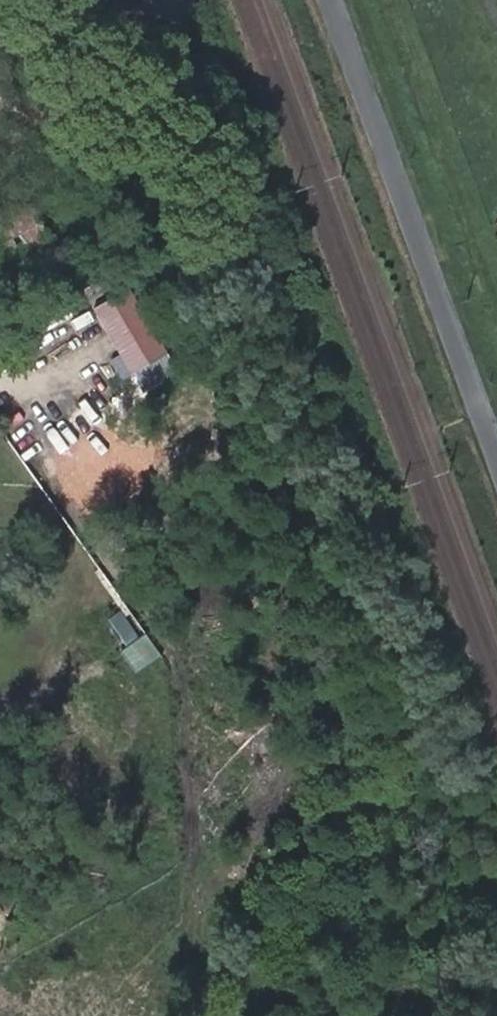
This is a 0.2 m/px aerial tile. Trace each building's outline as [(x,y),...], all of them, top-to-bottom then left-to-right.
[(126,287),(94,308),(135,370),(167,349),(126,287)] [(125,648),(140,668),(162,651),(148,631),(125,648)]
